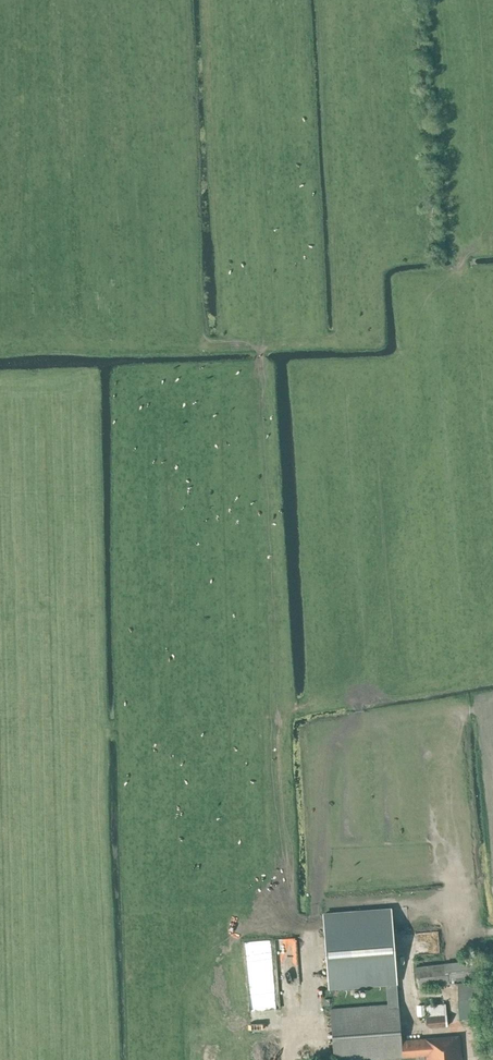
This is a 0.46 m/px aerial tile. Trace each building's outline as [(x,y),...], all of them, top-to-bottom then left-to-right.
[(460,1035),(401,1040),(391,909),(324,914),(329,986),(387,982),(388,1004),(331,1008),(335,1059),(359,1059),(418,1055),(418,1059),(461,1059),(460,1035)] [(475,958),(415,966),(417,987),(456,983),(456,982),(477,980),(475,958)] [(481,1015),(477,980),(456,982),(456,983),(459,1017),(481,1015)] [(441,1003),(440,999),(432,1000),(432,1004),(426,1005),(428,1027),(447,1025),(446,1003),(441,1003)] [(269,1059),(273,1056),(277,1051),(279,1045),(279,1039),(278,1034),(276,1029),(272,1024),(268,1021),(263,1018),(257,1018),(256,1018),(250,1019),(245,1021),(240,1025),(237,1030),(235,1036),(234,1042),(235,1048),(238,1053),(241,1057),(246,1059),(267,1059),(269,1059)]
